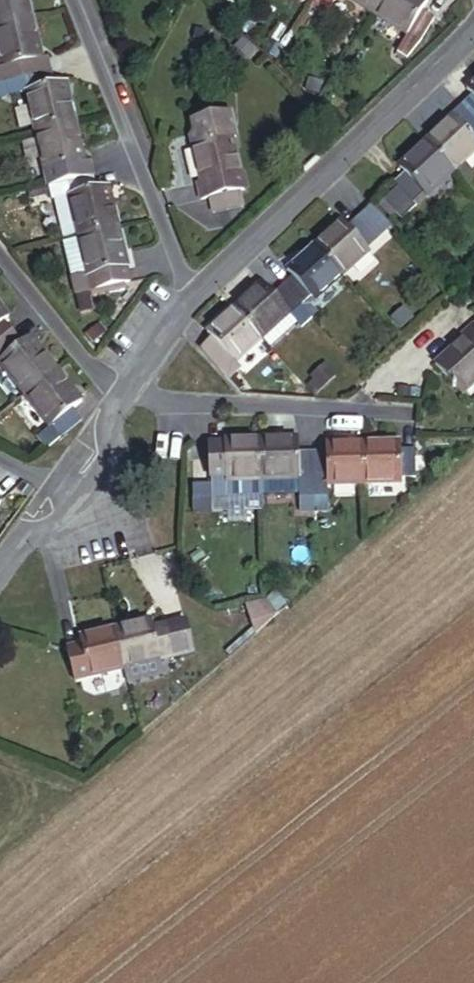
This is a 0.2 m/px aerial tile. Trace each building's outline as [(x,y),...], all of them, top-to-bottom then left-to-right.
[(27,0),(0,0),(0,26),(31,18),(27,0)] [(313,2),(310,7),(323,14),(326,9),(330,11),(337,0),(314,0),(313,2)] [(379,0),(350,0),(371,13),(379,0)] [(428,0),(379,0),(371,13),(408,35),(397,52),(407,58),(435,18),(423,11),(428,0)] [(31,18),(0,26),(0,64),(1,68),(0,69),(0,83),(50,71),(47,58),(40,59),(31,18)] [(65,83),(53,85),(50,71),(0,83),(0,98),(22,92),(32,132),(73,123),(75,122),(65,83)] [(464,90),(470,96),(459,106),(473,122),(473,81),(464,90)] [(459,106),(449,115),(451,117),(424,142),(425,143),(453,173),(473,153),(473,122),(459,106)] [(83,163),(73,123),(32,132),(46,186),(92,176),(89,162),(83,163)] [(244,191),(230,139),(191,147),(200,184),(196,185),(200,201),(208,200),(238,192),(244,191)] [(453,173),(425,143),(399,168),(405,175),(394,185),(397,188),(408,200),(415,208),(430,194),(427,191),(438,180),(441,184),(453,173)] [(118,227),(108,187),(95,190),(92,176),(46,186),(47,189),(50,200),(50,202),(67,197),(68,200),(53,204),(62,240),(77,237),(118,227)] [(430,194),(441,184),(438,180),(427,191),(430,194)] [(408,200),(397,188),(394,192),(404,203),(408,200)] [(50,200),(47,189),(25,193),(27,202),(46,197),(47,201),(50,200)] [(242,207),(238,192),(208,200),(212,214),(242,207)] [(369,250),(366,247),(390,226),(371,205),(347,227),(342,221),(315,245),(341,275),(369,250)] [(131,282),(118,227),(77,237),(78,240),(62,244),(71,279),(72,280),(76,296),(89,293),(124,284),(131,282)] [(313,300),(341,275),(315,245),(286,270),(291,275),(282,284),(282,285),(301,306),(311,297),(313,300)] [(90,297),(125,287),(124,284),(89,293),(90,297)] [(261,337),(288,313),(296,322),(300,327),(311,316),(301,306),(282,285),(272,294),(262,284),(234,308),(261,337)] [(316,312),(309,304),(313,300),(311,297),(301,306),(311,316),(316,312)] [(8,317),(0,307),(0,342),(12,332),(3,321),(8,317)] [(233,363),(261,337),(234,308),(206,334),(211,340),(200,350),(239,391),(250,381),(233,363)] [(270,347),(296,322),(288,313),(261,337),(270,347)] [(459,336),(462,339),(434,364),(461,392),(473,381),(473,322),(459,336)] [(30,336),(21,343),(12,332),(0,342),(0,365),(25,393),(55,369),(57,368),(30,336)] [(73,408),(82,401),(55,369),(25,393),(23,394),(51,427),(37,438),(46,449),(83,420),(73,408)] [(263,495),(263,497),(299,496),(313,495),(311,452),(298,453),(297,437),(261,439),(263,495)] [(263,495),(261,439),(224,441),(224,449),(209,450),(212,498),(263,495)] [(362,442),(363,483),(400,482),(400,476),(414,476),(413,448),(398,448),(398,441),(362,442)] [(313,495),(327,495),(327,484),(363,483),(362,442),(325,444),(326,452),(311,452),(313,495)] [(300,510),(313,509),(313,495),(299,496),(300,510)] [(313,509),(328,508),(327,495),(313,495),(313,509)] [(278,613),(266,600),(248,605),(257,632),(278,613)] [(193,651),(186,620),(153,628),(152,620),(115,629),(125,668),(129,683),(164,674),(161,659),(193,651)] [(125,668),(115,629),(79,638),(81,646),(66,649),(74,681),(125,668)]
